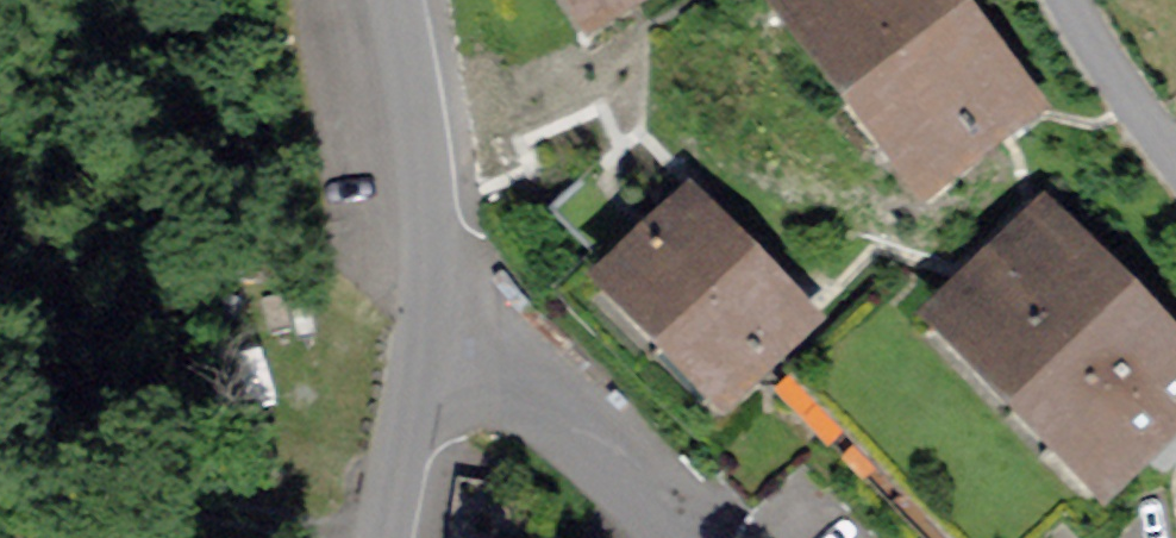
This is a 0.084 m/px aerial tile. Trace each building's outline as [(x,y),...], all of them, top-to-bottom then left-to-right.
[(599,15),(622,0),(589,0),(599,15)] [(799,4),(827,41),(834,36),(910,134),(902,140),(931,177),(1023,107),(940,0),(804,0),(799,4)] [(802,321),(694,209),(621,279),(729,391),(802,321)] [(954,318),(1111,479),(1175,415),(1175,359),(1048,227),(954,318)] [(1111,479),(954,318),(903,264),(793,368),(959,537),(1047,537),(1069,517),(1089,537),(1097,537),(1133,503),(1111,479)] [(474,498),(468,537),(539,537),(543,508),(474,498)]
